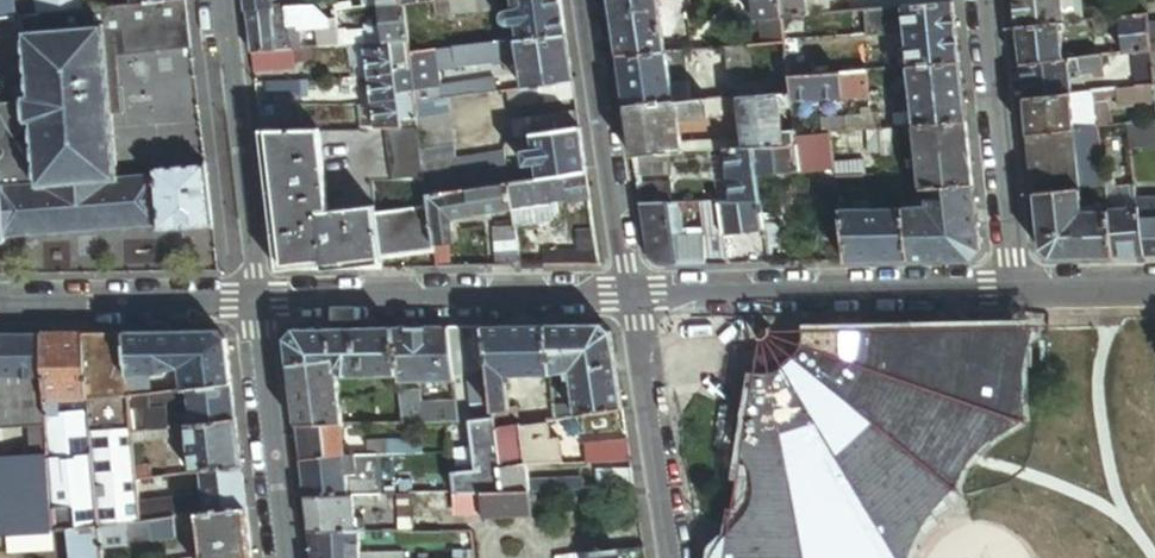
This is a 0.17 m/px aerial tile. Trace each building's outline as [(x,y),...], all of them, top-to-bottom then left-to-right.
[(17,19),(14,0),(0,0),(0,21),(17,19)] [(364,9),(379,7),(379,0),(364,0),(364,9)] [(404,4),(405,8),(423,6),(448,2),(448,0),(404,0),(404,4)] [(497,0),(470,0),(448,2),(423,6),(425,20),(496,12),(498,10),(497,0)] [(560,0),(513,0),(515,12),(507,13),(504,14),(502,16),(501,18),(501,23),(503,27),(505,29),(517,29),(518,42),(566,36),(560,0)] [(617,48),(665,44),(658,0),(610,0),(617,48)] [(757,20),(769,19),(783,18),(781,0),(755,0),(757,20)] [(783,18),(812,16),(810,0),(781,0),(783,18)] [(812,16),(823,15),(821,0),(810,0),(812,16)] [(1018,29),(1062,24),(1065,24),(1063,0),(1015,0),(1018,29)] [(1130,18),(1148,17),(1147,0),(1129,2),(1130,18)] [(118,9),(122,43),(187,35),(183,2),(118,9)] [(274,11),(273,2),(245,5),(246,12),(272,11),(274,11)] [(409,44),(405,8),(404,4),(379,7),(382,27),(384,46),(392,45),(409,44)] [(961,62),(955,4),(900,8),(903,28),(908,68),(961,62)] [(903,28),(900,8),(862,11),(865,38),(891,35),(891,30),(903,28)] [(102,9),(86,11),(25,18),(27,33),(104,27),(102,9)] [(335,30),(334,23),(329,23),(317,10),(286,11),(288,27),(299,27),(300,30),(321,30),(335,30)] [(274,25),(272,11),(246,12),(251,53),(276,51),(274,30),(274,25)] [(288,27),(286,11),(277,11),(279,25),(274,25),(274,30),(281,30),(284,51),(291,50),(293,50),(292,40),(288,27)] [(1152,47),(1148,17),(1130,18),(1124,19),(1128,54),(1152,52),(1152,47)] [(786,43),(783,18),(769,19),(772,44),(786,43)] [(1111,20),(1098,21),(1098,29),(1099,34),(1112,33),(1111,20)] [(1065,60),(1062,24),(1018,29),(1021,64),(1065,60)] [(106,27),(104,27),(27,33),(23,33),(27,96),(24,96),(24,101),(26,125),(31,125),(35,185),(117,179),(106,27)] [(384,46),(382,27),(364,28),(365,41),(365,47),(384,46)] [(274,30),(276,51),(284,51),(281,30),(274,30)] [(293,50),(337,48),(336,37),(335,30),(321,30),(322,40),(308,42),(307,39),(292,40),(293,50)] [(349,47),(365,47),(365,41),(351,41),(351,36),(344,37),(336,37),(337,48),(349,47)] [(573,84),(566,36),(518,42),(520,63),(524,90),(573,84)] [(809,40),(786,43),(790,79),(813,77),(809,40)] [(520,63),(518,42),(437,54),(439,74),(520,63)] [(413,74),(411,57),(409,44),(392,45),(393,51),(396,76),(413,74)] [(667,53),(665,44),(617,48),(619,58),(667,53)] [(750,46),(712,49),(715,74),(753,71),(750,46)] [(365,54),(365,47),(349,47),(351,68),(354,69),(356,80),(369,78),(365,54)] [(369,78),(396,76),(393,51),(365,54),(369,78)] [(685,52),(667,53),(670,72),(688,69),(685,52)] [(294,53),(263,55),(264,70),(295,69),(294,53)] [(670,72),(667,53),(619,58),(626,108),(675,103),(672,85),(670,72)] [(439,74),(437,54),(411,57),(413,74),(416,94),(417,94),(441,91),(441,89),(439,74)] [(1102,57),(1065,60),(1021,64),(1025,98),(1072,94),(1070,73),(1104,70),(1103,62),(1102,57)] [(967,121),(961,62),(908,68),(910,89),(911,97),(914,126),(967,121)] [(1154,86),(1154,85),(1153,67),(1136,68),(1137,88),(1154,86)] [(890,68),(872,70),(875,96),(885,95),(884,81),(891,80),(890,68)] [(875,96),(872,70),(841,73),(844,99),(875,96)] [(841,73),(813,77),(790,79),(792,94),(793,105),(844,99),(841,73)] [(416,94),(413,74),(396,76),(399,103),(417,102),(416,94)] [(399,103),(396,76),(369,78),(372,105),(399,103)] [(433,104),(451,101),(498,94),(496,80),(441,89),(441,91),(417,94),(419,104),(433,102),(433,104)] [(299,82),(265,84),(265,100),(300,98),(299,82)] [(672,85),(675,103),(693,101),(690,83),(672,85)] [(575,99),(573,84),(524,90),(509,92),(511,107),(575,99)] [(1137,88),(1118,90),(1118,96),(1120,110),(1154,105),(1154,86),(1137,88)] [(1106,91),(1093,92),(1094,105),(1107,104),(1106,97),(1106,91)] [(1093,92),(1072,94),(1075,129),(1098,127),(1116,125),(1107,104),(1094,105),(1093,92)] [(793,105),(792,94),(740,98),(742,116),(745,141),(746,148),(755,148),(797,145),(796,137),(796,131),(785,132),(783,110),(793,110),(793,105)] [(1075,129),(1072,94),(1025,98),(1029,135),(1075,131),(1075,129)] [(740,98),(707,101),(709,118),(742,116),(740,98)] [(575,99),(511,107),(513,124),(578,114),(575,99)] [(0,187),(35,185),(31,125),(26,125),(24,101),(0,103),(0,186),(0,187)] [(457,146),(451,101),(433,104),(417,106),(420,128),(423,151),(435,149),(457,146)] [(701,119),(700,101),(693,101),(675,103),(626,108),(634,158),(667,155),(680,153),(680,147),(677,116),(689,120),(701,119)] [(709,118),(707,101),(700,101),(701,119),(709,118)] [(420,128),(417,106),(417,102),(399,103),(402,128),(420,128)] [(375,129),(386,129),(402,128),(399,103),(372,105),(375,129)] [(359,106),(362,129),(375,129),(372,105),(359,106)] [(302,106),(270,108),(271,127),(303,126),(302,106)] [(580,129),(578,114),(513,124),(515,138),(533,136),(580,129)] [(868,130),(876,130),(875,117),(795,125),(796,131),(796,137),(833,133),(851,132),(868,130)] [(974,187),(967,121),(914,126),(918,161),(912,162),(913,171),(919,170),(921,190),(942,189),(974,187)] [(1130,125),(1132,148),(1154,147),(1154,123),(1130,125)] [(1103,165),(1098,127),(1075,129),(1075,131),(1081,190),(1092,189),(1090,166),(1103,165)] [(423,151),(420,128),(402,128),(386,129),(394,182),(427,182),(423,151)] [(901,157),(898,128),(882,129),(884,155),(884,158),(901,157)] [(394,182),(386,129),(375,129),(362,129),(319,131),(330,212),(376,207),(372,183),(394,182)] [(586,173),(580,129),(533,136),(535,151),(523,153),(525,167),(536,165),(538,180),(563,177),(586,173)] [(884,155),(882,129),(876,130),(868,130),(871,156),(884,155)] [(330,212),(319,131),(261,132),(277,271),(384,269),(382,257),(377,213),(376,207),(330,212)] [(1081,190),(1075,131),(1029,135),(1035,194),(1081,190)] [(852,147),(851,132),(833,133),(833,142),(834,148),(852,147)] [(725,150),(746,148),(745,141),(680,147),(680,153),(725,150)] [(836,166),(834,148),(833,142),(797,145),(800,171),(837,169),(836,166)] [(800,171),(797,145),(755,148),(759,174),(800,171)] [(459,161),(457,146),(435,149),(423,151),(427,182),(429,197),(442,195),(468,191),(475,190),(471,160),(459,161)] [(759,174),(755,148),(746,148),(725,150),(733,203),(762,202),(759,174)] [(681,164),(680,153),(667,155),(668,165),(681,164)] [(507,174),(505,155),(471,160),(475,190),(509,185),(516,184),(511,180),(507,174)] [(668,165),(667,155),(634,158),(637,176),(669,176),(668,165)] [(838,178),(868,178),(867,164),(836,166),(837,169),(838,178)] [(1092,189),(1105,187),(1103,165),(1090,166),(1092,189)] [(212,227),(205,166),(153,170),(154,176),(157,225),(157,231),(212,227)] [(590,199),(586,173),(563,177),(567,202),(590,199)] [(154,176),(117,179),(35,185),(0,187),(4,237),(157,225),(154,176)] [(563,177),(538,180),(516,184),(509,185),(513,209),(557,203),(567,202),(563,177)] [(513,209),(509,185),(475,190),(468,191),(472,215),(513,209)] [(642,205),(667,205),(674,204),(671,185),(638,185),(642,205)] [(980,251),(974,187),(942,189),(943,198),(932,198),(928,204),(928,209),(904,210),(909,261),(973,260),(980,251)] [(1082,197),(1107,195),(1106,190),(1105,187),(1092,189),(1081,190),(1082,197)] [(1137,187),(1106,190),(1107,195),(1108,212),(1139,208),(1139,200),(1137,187)] [(1050,259),(1114,258),(1108,212),(1097,213),(1096,208),(1083,209),(1082,197),(1081,190),(1035,194),(1041,251),(1050,259)] [(468,191),(442,195),(429,197),(430,206),(435,245),(450,243),(455,242),(452,218),(472,215),(468,191)] [(1141,222),(1154,221),(1154,200),(1139,200),(1139,208),(1141,222)] [(724,234),(766,232),(762,202),(733,203),(719,203),(724,234)] [(557,203),(513,209),(515,227),(551,222),(558,215),(557,203)] [(724,234),(719,203),(699,204),(702,226),(704,236),(724,234)] [(863,211),(872,211),(871,203),(863,203),(863,211)] [(702,226),(699,204),(675,204),(678,228),(702,226)] [(671,229),(667,205),(642,205),(649,256),(659,265),(677,265),(673,237),(671,229)] [(377,213),(382,257),(436,250),(435,245),(430,206),(377,213)] [(1114,258),(1145,258),(1141,222),(1139,208),(1108,212),(1114,258)] [(847,262),(909,261),(904,210),(872,211),(863,211),(841,211),(847,262)] [(1154,258),(1154,221),(1141,222),(1145,258),(1154,258)] [(704,236),(702,226),(678,228),(671,229),(673,237),(704,236)] [(601,266),(595,227),(580,229),(584,252),(541,253),(541,267),(595,266),(601,266)] [(708,265),(728,264),(724,234),(704,236),(708,265)] [(521,267),(516,235),(500,236),(503,267),(521,267)] [(677,265),(708,265),(704,236),(673,237),(677,265)] [(450,243),(435,245),(436,250),(438,268),(453,268),(450,243)] [(601,325),(546,326),(551,376),(558,375),(569,376),(572,405),(574,417),(623,411),(611,335),(601,325)] [(551,376),(546,326),(483,327),(488,369),(489,378),(493,411),(515,408),(513,382),(507,377),(551,376)] [(488,369),(483,327),(446,328),(452,373),(463,372),(463,379),(465,379),(466,386),(477,385),(476,380),(475,371),(488,369)] [(452,373),(446,328),(392,329),(399,377),(399,382),(453,382),(452,373)] [(765,343),(767,343),(770,342),(772,341),(773,339),(774,336),(773,333),(772,331),(770,329),(768,328),(765,328),(763,329),(761,331),(759,333),(759,335),(759,338),(760,340),(762,342),(765,343)] [(399,377),(392,329),(293,330),(285,341),(296,425),(340,425),(342,425),(337,375),(346,378),(399,377)] [(215,331),(127,333),(130,376),(140,375),(151,374),(181,368),(184,390),(189,390),(231,384),(226,339),(215,331)] [(88,395),(84,333),(42,334),(45,398),(88,395)] [(130,376),(127,333),(84,333),(88,395),(93,454),(135,451),(134,440),(134,436),(134,434),(131,396),(130,376)] [(737,557),(910,557),(1001,408),(1027,406),(1027,333),(810,337),(808,347),(803,357),(797,365),(786,373),(772,376),(763,377),(754,433),(785,452),(789,460),(790,469),(788,476),(783,482),(737,557)] [(45,398),(42,334),(0,335),(0,429),(47,427),(45,398)] [(489,378),(488,369),(475,371),(476,380),(489,378)] [(151,374),(140,375),(141,395),(151,394),(152,394),(151,374)] [(131,396),(141,395),(140,375),(130,376),(131,396)] [(494,419),(493,411),(489,378),(476,380),(477,385),(480,415),(481,420),(494,419)] [(236,420),(231,384),(189,390),(190,404),(191,411),(191,417),(192,424),(192,426),(236,420)] [(400,385),(402,407),(415,407),(412,390),(406,385),(400,385)] [(152,394),(151,394),(152,409),(184,405),(190,404),(189,390),(184,390),(152,394)] [(151,394),(141,395),(131,396),(134,434),(153,431),(153,429),(153,422),(152,409),(151,394)] [(68,531),(97,527),(93,454),(88,395),(45,398),(47,427),(48,455),(52,533),(68,531)] [(445,411),(446,423),(458,423),(455,398),(444,399),(445,411)] [(547,421),(555,420),(553,407),(553,400),(546,401),(547,421)] [(555,420),(574,417),(572,405),(553,407),(555,420)] [(404,424),(417,423),(416,416),(415,407),(402,407),(404,424)] [(520,424),(522,424),(520,408),(515,408),(493,411),(494,419),(495,427),(520,424)] [(445,411),(416,416),(417,423),(446,423),(445,411)] [(153,429),(192,424),(191,417),(153,422),(153,429)] [(500,469),(495,427),(494,419),(481,420),(470,422),(476,470),(479,493),(481,493),(503,492),(500,469)] [(241,467),(236,420),(192,426),(187,427),(187,428),(187,434),(190,466),(154,471),(155,478),(201,472),(241,467)] [(525,466),(566,465),(563,439),(553,440),(550,422),(522,425),(520,426),(525,466)] [(520,426),(520,424),(495,427),(500,469),(525,466),(520,426)] [(343,454),(340,425),(296,425),(299,461),(343,456),(343,454)] [(134,436),(134,440),(164,436),(164,432),(134,436)] [(422,440),(368,442),(369,446),(361,445),(361,454),(423,453),(422,440)] [(631,463),(627,441),(590,443),(591,464),(631,463)] [(137,467),(135,451),(93,454),(97,527),(124,524),(140,522),(137,480),(137,467)] [(354,454),(343,454),(343,456),(345,468),(356,466),(354,454)] [(48,455),(0,457),(0,535),(52,533),(48,455)] [(345,468),(343,456),(299,461),(304,496),(348,496),(347,484),(345,468)] [(356,466),(345,468),(347,484),(358,483),(377,481),(376,464),(356,466)] [(153,466),(137,467),(137,480),(155,478),(154,471),(153,466)] [(525,466),(500,469),(503,492),(528,492),(528,491),(527,479),(525,466)] [(246,509),(241,467),(201,472),(204,502),(206,514),(246,509)] [(455,494),(472,493),(479,493),(476,470),(452,473),(454,494),(455,494)] [(635,490),(632,473),(599,474),(601,491),(635,490)] [(588,478),(527,479),(528,491),(588,490),(588,478)] [(358,483),(347,484),(348,496),(352,495),(359,495),(358,483)] [(528,492),(503,492),(481,493),(482,501),(482,517),(529,516),(528,492)] [(479,493),(472,493),(472,502),(482,501),(481,493),(479,493)] [(356,532),(352,495),(348,496),(304,496),(308,532),(356,532)] [(398,519),(411,519),(411,496),(397,496),(398,519)] [(185,504),(187,516),(197,515),(206,514),(204,502),(185,504)] [(246,509),(206,514),(197,515),(202,557),(252,557),(246,509)] [(175,518),(140,522),(124,524),(127,543),(177,537),(175,518)] [(398,532),(413,532),(413,519),(411,519),(398,519),(398,532)] [(127,543),(124,524),(97,527),(100,546),(127,543)] [(97,527),(68,531),(71,557),(101,557),(100,546),(97,527)] [(359,532),(356,532),(308,532),(311,557),(360,557),(359,554),(359,532)] [(644,548),(617,552),(618,557),(646,557),(644,548)]
